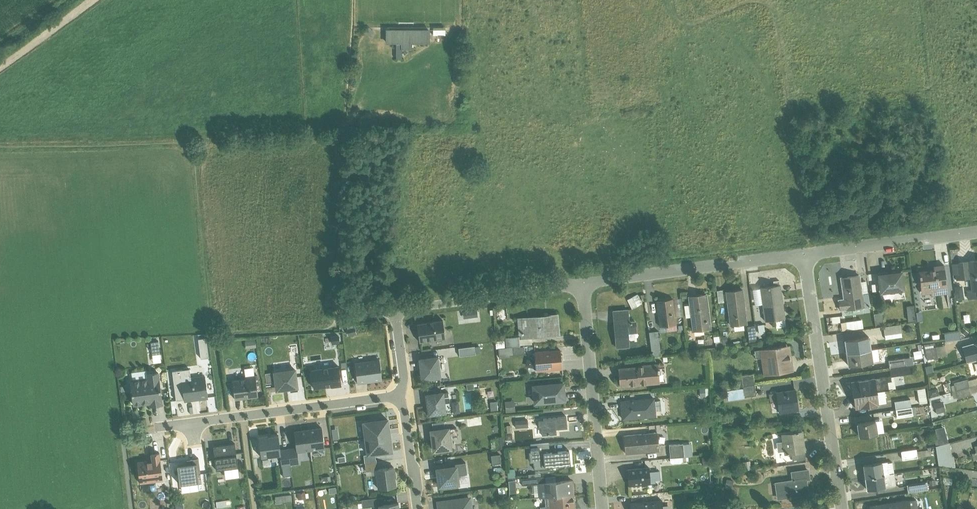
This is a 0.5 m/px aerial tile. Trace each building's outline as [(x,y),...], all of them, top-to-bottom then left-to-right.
[(430,29),(386,29),(386,43),(396,43),(396,59),(402,59),(402,50),(412,50),(412,43),(430,44),(430,29)] [(956,274),(956,280),(970,279),(971,289),(967,290),(968,300),(976,298),(976,261),(959,263),(960,274),(956,274)] [(960,274),(959,263),(952,264),(953,275),(956,274),(960,274)] [(934,270),(919,272),(922,294),(931,293),(931,295),(948,293),(944,265),(934,266),(934,270)] [(901,270),(879,273),(881,293),(904,291),(901,270)] [(864,307),(860,282),(859,275),(841,278),(844,299),(839,300),(840,310),(846,309),(863,307),(864,307)] [(860,282),(864,307),(870,306),(866,281),(860,282)] [(761,288),(763,304),(765,321),(775,320),(785,319),(780,285),(760,288),(761,288)] [(962,285),(955,286),(957,300),(964,299),(962,285)] [(763,304),(761,288),(753,289),(755,305),(763,304)] [(742,290),(727,292),(731,326),(734,326),(734,331),(744,330),(744,325),(747,324),(742,290)] [(632,297),(637,306),(642,303),(637,294),(632,297)] [(690,305),(692,317),(693,332),(711,330),(706,295),(689,297),(690,305)] [(637,306),(632,297),(627,300),(632,309),(637,306)] [(673,299),(675,317),(683,316),(681,298),(673,299)] [(675,317),(673,299),(657,301),(661,332),(677,330),(675,317)] [(903,319),(918,318),(917,309),(910,310),(909,303),(901,304),(903,319)] [(628,310),(613,311),(617,348),(638,346),(637,340),(629,341),(628,334),(637,333),(636,321),(629,321),(628,310)] [(874,314),(875,323),(875,324),(884,323),(882,312),(874,314)] [(529,336),(518,336),(505,337),(506,347),(520,346),(520,345),(520,338),(532,337),(559,335),(558,314),(527,318),(529,336)] [(842,316),(831,317),(832,323),(841,322),(842,331),(869,327),(868,319),(862,320),(862,319),(843,322),(842,316)] [(529,336),(527,318),(517,318),(518,336),(529,336)] [(785,319),(775,320),(776,328),(786,327),(785,319)] [(443,320),(415,324),(416,333),(418,333),(420,342),(446,339),(443,320)] [(900,324),(883,327),(885,340),(902,337),(900,324)] [(755,325),(747,326),(749,344),(757,343),(755,325)] [(355,327),(347,329),(349,335),(356,334),(355,327)] [(955,329),(940,330),(940,338),(955,338),(955,329)] [(658,331),(649,332),(652,356),(661,355),(658,331)] [(338,335),(331,336),(332,344),(340,343),(338,335)] [(727,336),(721,337),(723,347),(731,346),(731,343),(728,343),(727,336)] [(847,354),(872,350),(870,337),(845,340),(847,354)] [(206,338),(199,339),(201,358),(209,357),(206,338)] [(159,341),(151,342),(153,355),(161,354),(159,341)] [(933,343),(925,345),(928,360),(938,358),(938,357),(947,355),(945,345),(934,347),(933,343)] [(963,347),(967,363),(976,361),(976,343),(963,347)] [(475,346),(459,348),(460,356),(476,354),(475,346)] [(524,346),(498,348),(499,358),(510,357),(510,354),(525,353),(524,346)] [(788,360),(786,346),(755,350),(756,359),(761,358),(764,375),(793,371),(791,359),(788,360)] [(561,350),(535,352),(536,371),(562,369),(561,350)] [(872,350),(847,354),(849,366),(873,363),(872,350)] [(921,350),(913,352),(915,359),(923,357),(921,350)] [(439,357),(420,359),(422,379),(442,377),(439,357)] [(890,369),(912,365),(912,364),(914,364),(913,357),(888,360),(890,369)] [(380,360),(355,363),(358,383),(382,380),(380,360)] [(637,368),(618,369),(620,386),(660,383),(659,369),(664,368),(664,364),(661,363),(636,365),(637,368)] [(912,365),(890,369),(891,376),(851,382),(853,395),(884,390),(896,389),(894,376),(913,374),(912,365)] [(932,365),(925,366),(927,374),(934,372),(932,365)] [(339,366),(311,370),(314,388),(331,386),(342,385),(339,366)] [(245,378),(233,380),(235,399),(258,396),(256,375),(255,375),(254,367),(245,368),(246,376),(245,376),(245,378)] [(190,368),(173,370),(176,400),(184,399),(185,402),(196,400),(208,399),(208,397),(205,375),(191,377),(190,368)] [(295,368),(274,371),(277,390),(290,388),(291,392),(298,391),(295,368)] [(133,382),(131,383),(134,405),(150,403),(150,406),(163,405),(159,372),(147,374),(147,370),(132,372),(133,380),(133,382)] [(739,387),(755,385),(753,374),(737,376),(739,387)] [(976,385),(976,378),(968,381),(967,379),(954,383),(955,385),(951,386),(953,392),(976,385)] [(565,400),(556,401),(557,402),(567,402),(565,382),(532,385),(532,386),(560,384),(561,392),(564,392),(565,400)] [(560,384),(532,386),(534,403),(556,401),(565,400),(564,392),(561,392),(560,384)] [(755,385),(739,387),(730,389),(731,393),(740,392),(740,396),(744,396),(744,397),(756,396),(755,385)] [(953,392),(952,392),(954,399),(958,398),(958,399),(972,395),(971,393),(976,391),(976,385),(953,392)] [(708,388),(699,389),(700,397),(709,396),(708,388)] [(937,388),(928,390),(930,397),(939,395),(937,388)] [(796,390),(769,394),(770,402),(777,401),(779,413),(799,410),(796,390)] [(884,390),(853,395),(855,404),(859,404),(860,406),(861,407),(879,405),(879,404),(886,403),(884,390)] [(428,405),(426,406),(427,415),(447,412),(446,403),(450,403),(448,392),(426,395),(428,405)] [(926,396),(918,397),(919,404),(927,403),(926,396)] [(655,399),(621,401),(623,419),(656,416),(655,399)] [(896,410),(911,407),(910,399),(895,402),(896,410)] [(514,401),(505,402),(506,413),(515,412),(514,401)] [(943,401),(934,403),(937,414),(945,412),(943,401)] [(911,407),(896,410),(897,418),(913,415),(911,407)] [(526,415),(515,415),(516,428),(528,427),(528,420),(526,420),(526,415)] [(539,427),(534,427),(535,436),(557,434),(556,429),(568,428),(566,416),(543,418),(544,421),(539,421),(539,427)] [(366,438),(390,435),(387,419),(364,422),(366,438)] [(881,420),(857,424),(859,436),(883,433),(881,420)] [(935,440),(936,446),(948,442),(944,427),(934,429),(937,439),(935,440)] [(308,430),(311,450),(325,449),(322,428),(308,430)] [(450,428),(429,431),(430,439),(432,438),(434,451),(453,448),(450,428)] [(289,448),(291,464),(299,463),(298,452),(311,450),(308,430),(294,432),(296,447),(289,448)] [(802,431),(781,435),(784,455),(792,454),(793,460),(805,458),(804,451),(805,451),(802,431)] [(658,433),(624,436),(626,454),(659,451),(658,433)] [(291,464),(289,448),(281,450),(279,435),(268,436),(268,435),(259,436),(261,457),(280,455),(282,466),(282,465),(284,476),(292,474),(291,464)] [(390,435),(366,438),(368,454),(364,455),(365,462),(376,461),(375,453),(392,451),(390,435)] [(229,451),(236,450),(235,443),(213,446),(216,470),(224,469),(238,467),(237,455),(230,456),(229,451)] [(530,452),(529,452),(530,463),(533,462),(534,469),(547,468),(547,466),(571,465),(570,451),(551,452),(550,443),(530,445),(530,452)] [(670,458),(683,457),(693,456),(692,443),(670,445),(670,458)] [(950,443),(936,446),(939,465),(955,467),(954,456),(951,457),(950,443)] [(917,449),(901,451),(902,460),(918,458),(918,457),(931,455),(931,449),(917,451),(917,449)] [(495,452),(487,452),(487,461),(496,461),(495,452)] [(147,461),(137,462),(140,483),(163,480),(160,453),(151,454),(152,462),(147,462),(147,461)] [(191,464),(188,465),(178,466),(180,485),(199,482),(198,474),(201,474),(199,458),(191,460),(191,464)] [(376,461),(365,462),(366,471),(375,470),(378,489),(396,487),(394,467),(377,469),(376,461)] [(743,464),(738,465),(739,471),(751,469),(750,461),(742,462),(743,464)] [(865,478),(894,473),(892,462),(890,463),(890,461),(863,465),(865,478)] [(718,464),(709,465),(710,474),(719,473),(718,464)] [(448,465),(434,467),(435,474),(438,474),(440,486),(460,483),(458,465),(448,466),(448,465)] [(238,467),(224,469),(225,478),(239,476),(238,467)] [(651,484),(650,470),(649,468),(627,470),(629,486),(642,485),(642,487),(648,487),(648,485),(651,484)] [(515,469),(507,469),(508,478),(516,478),(515,469)] [(650,470),(651,484),(657,484),(656,481),(661,480),(660,470),(650,470)] [(792,480),(775,482),(777,498),(808,494),(806,479),(809,479),(808,470),(791,472),(792,480)] [(894,473),(865,478),(867,490),(896,485),(894,473)] [(546,482),(545,476),(522,479),(522,485),(538,484),(540,498),(545,497),(573,495),(572,480),(556,481),(546,482)] [(516,480),(509,481),(510,493),(517,492),(516,480)] [(909,493),(928,490),(927,482),(907,485),(908,493),(909,493)] [(545,497),(546,507),(540,507),(541,508),(575,508),(573,495),(545,497)] [(370,499),(371,506),(379,505),(383,505),(382,497),(370,499)] [(439,502),(440,508),(473,508),(472,498),(439,502)] [(371,506),(370,499),(362,500),(363,507),(371,506)] [(870,507),(870,508),(918,508),(917,500),(910,501),(910,500),(870,507)] [(663,501),(630,504),(631,508),(663,508),(663,501)]
